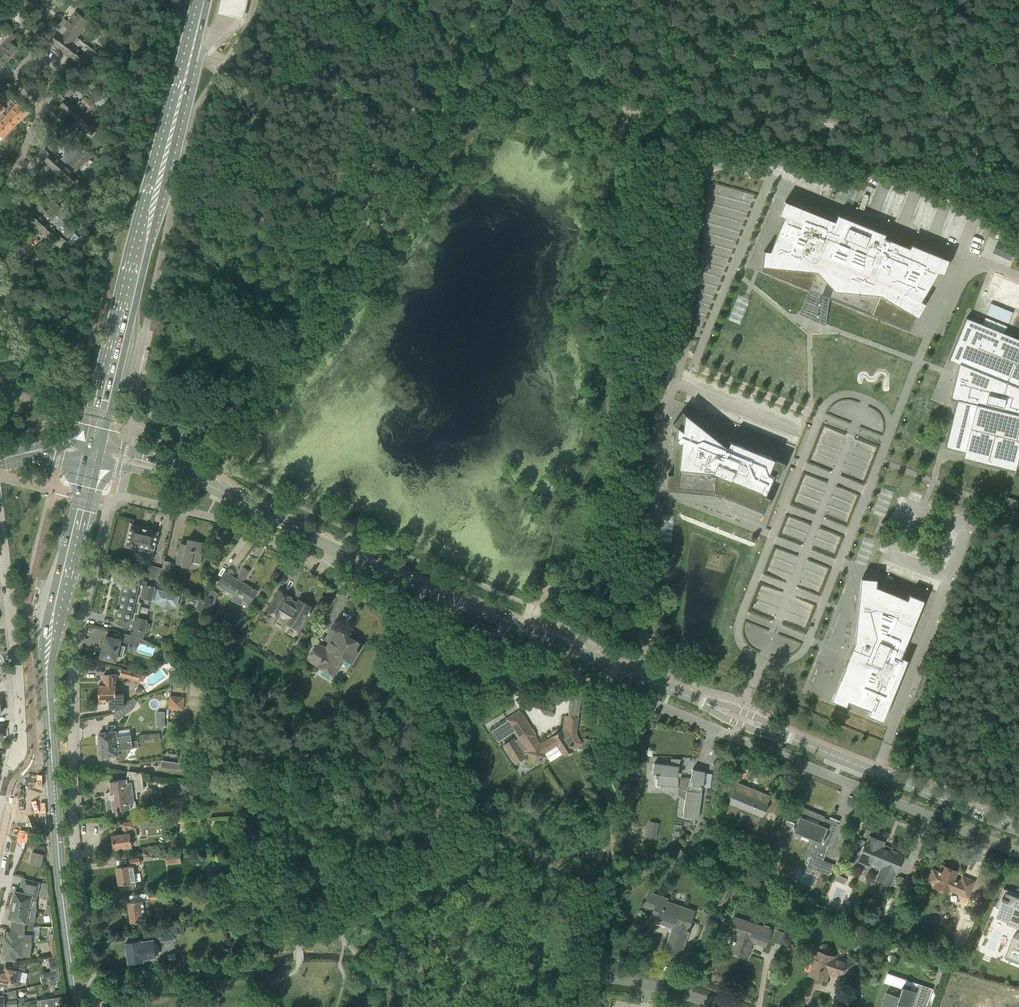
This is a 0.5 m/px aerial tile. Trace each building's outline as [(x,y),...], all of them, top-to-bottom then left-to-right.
[(246,0),(224,0),(221,16),(242,20),(246,0)] [(58,32),(50,42),(64,53),(72,43),(89,21),(76,11),(65,26),(68,28),(63,35),(58,32)] [(0,48),(0,56),(6,61),(18,48),(13,44),(18,38),(13,33),(7,39),(8,39),(0,48)] [(86,53),(72,43),(64,53),(79,64),(83,59),(89,63),(94,56),(88,51),(86,53)] [(102,71),(101,73),(103,76),(103,79),(106,81),(112,75),(112,72),(110,71),(102,71)] [(63,91),(58,97),(63,102),(59,107),(72,119),(81,109),(68,97),(69,97),(74,91),(68,85),(63,91)] [(28,112),(22,107),(25,104),(15,95),(10,100),(16,105),(6,116),(15,125),(28,112)] [(85,97),(81,102),(85,105),(89,100),(85,97)] [(89,100),(85,105),(88,108),(89,109),(92,106),(93,104),(89,100)] [(81,109),(72,119),(85,131),(91,136),(96,130),(101,125),(95,119),(94,121),(90,118),(97,110),(92,106),(89,109),(88,108),(85,112),(81,109)] [(15,125),(6,116),(0,122),(0,135),(3,138),(15,125)] [(47,146),(42,151),(48,156),(44,161),(57,174),(66,164),(53,152),(53,151),(47,146)] [(66,164),(57,174),(70,186),(75,181),(79,185),(84,180),(81,178),(75,173),(92,155),(83,148),(81,150),(80,149),(76,153),(69,160),(66,164)] [(72,149),(65,156),(69,160),(76,153),(72,149)] [(738,232),(755,208),(750,190),(711,185),(710,194),(712,201),(722,202),(729,192),(737,197),(737,200),(729,202),(735,206),(729,208),(742,210),(729,214),(738,215),(738,219),(729,222),(726,214),(725,222),(716,225),(718,214),(708,207),(703,244),(707,247),(717,244),(707,243),(716,240),(717,233),(728,234),(729,225),(738,232)] [(32,202),(26,209),(31,214),(27,219),(40,231),(49,221),(61,207),(56,202),(47,212),(40,205),(37,207),(32,202)] [(763,271),(909,330),(925,304),(920,301),(937,272),(943,274),(948,260),(911,245),(910,248),(883,238),(885,234),(838,215),(835,222),(785,202),(779,215),(784,217),(771,252),(764,251),(763,271)] [(49,221),(40,231),(53,243),(58,238),(65,244),(69,239),(62,233),(57,229),(49,221)] [(997,242),(992,253),(1011,261),(1016,250),(997,242)] [(991,303),(986,314),(1008,323),(1013,312),(991,303)] [(1018,466),(1018,339),(1004,333),(1007,326),(985,317),(982,324),(966,318),(949,360),(959,364),(957,372),(959,372),(956,382),(955,381),(950,399),(957,400),(945,447),(964,452),(962,460),(1014,473),(1016,465),(1018,466)] [(727,447),(691,418),(683,412),(673,424),(678,428),(673,474),(668,474),(666,489),(721,495),(765,513),(771,498),(765,496),(770,484),(772,481),(771,481),(774,476),(779,478),(785,463),(764,454),(763,455),(730,442),(730,443),(729,443),(727,447)] [(1018,501),(1005,496),(1002,505),(1015,510),(1018,501)] [(847,519),(848,513),(838,510),(836,517),(847,519)] [(154,549),(156,541),(158,532),(131,525),(126,546),(136,548),(134,554),(152,559),(154,549)] [(182,540),(179,550),(176,563),(182,565),(182,566),(190,568),(191,561),(200,563),(202,553),(200,553),(202,542),(188,539),(186,544),(182,543),(182,541),(182,540)] [(171,562),(165,560),(161,575),(168,577),(171,562)] [(225,572),(220,581),(217,585),(249,604),(257,591),(242,582),(249,571),(243,567),(237,579),(225,572)] [(151,586),(149,585),(146,585),(146,582),(140,580),(140,579),(135,578),(134,582),(124,579),(118,605),(117,605),(116,608),(115,609),(116,609),(114,616),(119,617),(118,625),(135,629),(134,629),(138,630),(140,631),(140,630),(144,631),(148,632),(150,624),(146,623),(147,620),(137,618),(137,620),(134,619),(136,613),(138,614),(141,602),(139,601),(140,596),(142,596),(142,598),(152,600),(152,598),(155,599),(155,601),(160,602),(159,605),(171,608),(172,605),(177,606),(179,595),(174,594),(174,593),(164,591),(163,591),(154,589),(155,587),(151,586)] [(901,657),(924,600),(909,594),(907,599),(902,597),(876,586),(877,579),(861,578),(855,643),(853,646),(843,670),(831,700),(846,706),(848,701),(865,708),(865,707),(870,710),(868,715),(882,721),(908,659),(901,657)] [(279,590),(274,599),(267,610),(285,621),(285,622),(299,630),(309,614),(310,615),(311,612),(310,612),(312,608),(299,600),(299,601),(297,604),(289,599),(291,598),(291,597),(279,590)] [(214,598),(207,596),(203,609),(210,611),(214,598)] [(195,609),(201,611),(205,601),(199,599),(195,609)] [(317,643),(311,652),(307,659),(317,665),(317,666),(333,675),(343,659),(351,664),(358,651),(359,651),(360,650),(359,649),(362,645),(338,631),(327,650),(317,643)] [(139,638),(125,634),(124,635),(123,641),(136,645),(137,643),(139,644),(139,642),(146,644),(147,641),(139,638)] [(120,639),(116,639),(107,636),(106,636),(101,658),(102,658),(114,661),(115,661),(117,656),(123,657),(125,646),(119,645),(120,639)] [(122,669),(120,676),(139,681),(141,674),(122,669)] [(115,685),(115,674),(103,675),(104,685),(99,685),(99,701),(109,701),(109,709),(120,709),(124,706),(124,693),(116,693),(116,685),(115,685)] [(184,677),(172,675),(171,683),(184,685),(184,677)] [(280,688),(274,684),(269,691),(276,695),(280,688)] [(183,710),(184,698),(170,696),(168,709),(183,710)] [(127,703),(128,703),(113,714),(117,720),(133,709),(137,701),(134,698),(127,703)] [(507,721),(491,731),(498,742),(514,732),(518,739),(516,740),(514,738),(503,745),(515,764),(527,757),(525,754),(527,753),(534,764),(546,756),(544,753),(557,745),(565,757),(574,750),(573,749),(582,743),(576,734),(578,716),(569,715),(569,716),(568,715),(565,715),(563,728),(560,730),(561,731),(541,743),(541,744),(536,736),(537,735),(520,710),(519,710),(506,718),(506,719),(507,721)] [(169,730),(180,731),(180,722),(170,721),(169,730)] [(115,725),(111,726),(107,726),(107,732),(99,733),(100,745),(132,741),(138,741),(138,740),(132,741),(131,735),(116,737),(115,725)] [(139,747),(138,741),(132,741),(100,745),(102,757),(118,755),(118,758),(123,757),(126,753),(125,749),(139,747)] [(181,763),(162,760),(161,767),(178,770),(180,770),(182,769),(184,767),(185,765),(186,763),(187,754),(183,753),(181,763)] [(702,792),(702,788),(705,772),(692,769),(692,775),(691,778),(678,777),(678,775),(677,775),(680,759),(671,759),(670,765),(654,763),(652,774),(655,774),(655,777),(655,787),(661,787),(661,785),(678,787),(687,788),(683,816),(699,818),(702,792)] [(128,771),(127,779),(119,780),(109,782),(111,799),(106,800),(108,815),(127,813),(127,809),(136,808),(135,798),(138,798),(137,791),(144,790),(142,772),(128,771)] [(756,831),(766,805),(770,796),(759,791),(759,793),(751,790),(751,788),(738,783),(727,812),(735,816),(738,807),(752,813),(746,827),(756,831)] [(823,860),(834,833),(838,823),(824,818),(824,817),(802,808),(793,830),(821,842),(815,857),(811,856),(807,866),(819,871),(830,876),(834,864),(823,860)] [(137,837),(136,828),(139,827),(148,827),(148,821),(138,821),(122,823),(122,822),(122,823),(123,834),(112,835),(114,849),(131,847),(130,838),(137,837)] [(659,824),(649,821),(645,836),(656,839),(659,824)] [(176,835),(175,835),(166,836),(167,851),(177,850),(176,835)] [(897,854),(881,847),(883,842),(870,836),(868,842),(867,841),(858,862),(869,866),(871,862),(882,867),(877,879),(888,883),(887,886),(893,889),(898,878),(893,876),(895,872),(896,873),(901,860),(905,861),(908,854),(898,850),(897,854)] [(41,867),(44,855),(32,851),(29,864),(41,867)] [(181,863),(180,855),(180,853),(166,855),(168,864),(181,863)] [(136,889),(133,866),(128,866),(116,868),(118,885),(119,885),(120,891),(136,889)] [(933,869),(931,873),(931,874),(931,875),(928,881),(935,884),(933,888),(947,893),(949,889),(967,896),(973,881),(963,877),(961,881),(953,878),(956,871),(942,866),(940,871),(938,871),(938,872),(937,872),(937,871),(933,869)] [(836,874),(833,880),(839,882),(841,876),(836,874)] [(15,891),(12,905),(33,910),(36,911),(37,901),(36,900),(40,882),(24,878),(21,892),(15,891)] [(49,899),(47,884),(42,883),(39,897),(49,899)] [(995,917),(997,918),(998,916),(1008,920),(1009,917),(1018,921),(1018,898),(1016,897),(1017,894),(1003,888),(995,907),(999,908),(995,917)] [(155,905),(155,902),(161,901),(161,904),(168,903),(167,891),(148,893),(149,900),(128,902),(130,923),(143,922),(142,914),(145,914),(144,906),(155,905)] [(687,930),(690,920),(694,910),(666,901),(667,899),(649,893),(645,905),(646,905),(646,903),(655,906),(652,915),(651,919),(651,920),(652,917),(669,923),(668,925),(674,927),(665,955),(679,959),(688,932),(689,933),(690,931),(687,930)] [(31,917),(33,910),(12,905),(8,918),(14,920),(12,926),(27,928),(28,925),(34,926),(34,921),(27,919),(27,916),(31,917)] [(765,946),(769,936),(771,930),(735,917),(729,933),(735,935),(730,951),(747,956),(752,939),(756,940),(755,942),(765,946)] [(32,939),(33,933),(34,926),(28,925),(27,928),(12,926),(11,932),(8,932),(7,937),(5,936),(4,939),(3,939),(3,942),(4,943),(4,945),(23,947),(24,941),(32,941),(32,940),(33,940),(33,939),(32,939)] [(141,940),(126,942),(128,963),(143,961),(143,959),(155,957),(155,954),(157,954),(157,952),(158,950),(158,948),(157,946),(156,944),(155,942),(153,943),(153,940),(160,940),(161,940),(174,939),(173,934),(178,933),(177,927),(142,932),(144,941),(141,941),(141,940)] [(779,930),(775,941),(782,944),(786,933),(779,930)] [(1018,930),(1018,932),(1017,932),(1016,934),(1014,934),(1013,936),(1004,958),(1018,964),(1018,930)] [(30,957),(32,941),(24,941),(23,947),(4,945),(4,947),(2,948),(2,951),(3,952),(3,956),(5,956),(5,959),(15,960),(16,955),(30,957)] [(814,960),(813,965),(809,974),(825,980),(829,968),(847,974),(846,979),(847,979),(853,962),(833,955),(832,957),(815,951),(812,959),(814,960)] [(23,970),(6,966),(4,972),(0,971),(0,983),(9,985),(10,984),(19,986),(23,970)] [(60,981),(58,968),(50,969),(51,972),(40,974),(42,984),(60,981)] [(917,984),(914,991),(901,987),(898,996),(886,992),(881,1006),(910,1006),(911,1006),(926,1006),(932,989),(917,984)] [(986,1006),(990,990),(975,986),(970,1006),(990,1006),(986,1006)] [(25,1001),(25,1000),(18,1001),(17,998),(5,999),(5,996),(0,996),(0,1006),(24,1006),(25,1006),(25,1001)] [(62,996),(53,997),(52,997),(40,999),(42,1006),(64,1006),(62,996)]
